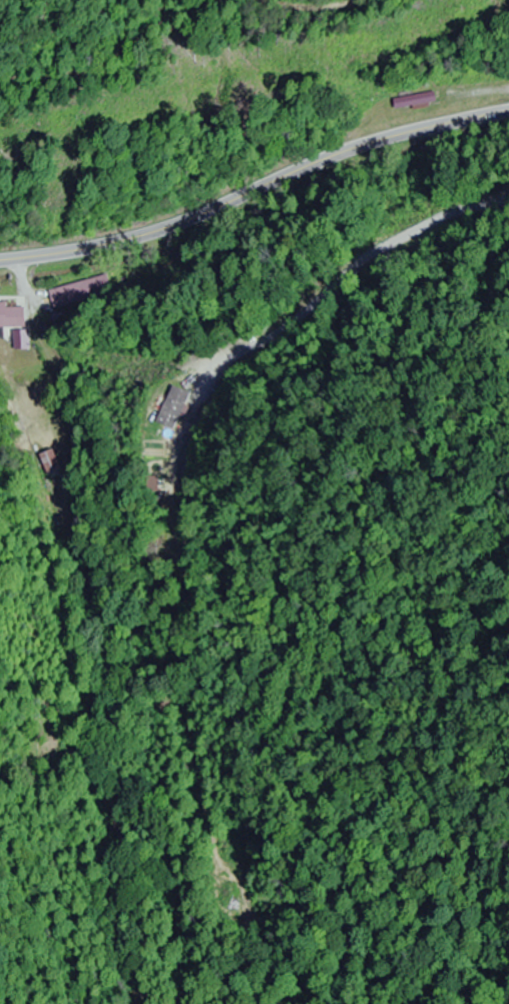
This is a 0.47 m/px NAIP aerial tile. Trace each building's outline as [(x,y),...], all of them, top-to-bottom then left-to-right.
[(391,100),(394,112),(436,102),(433,91),(391,100)] [(77,305),(75,287),(52,288),(53,307),(77,305)] [(25,327),(25,304),(0,304),(0,327),(25,327)] [(30,349),(30,329),(14,329),(14,349),(30,349)] [(194,392),(175,384),(158,420),(176,429),(194,392)] [(40,453),(46,475),(60,472),(54,450),(40,453)]
